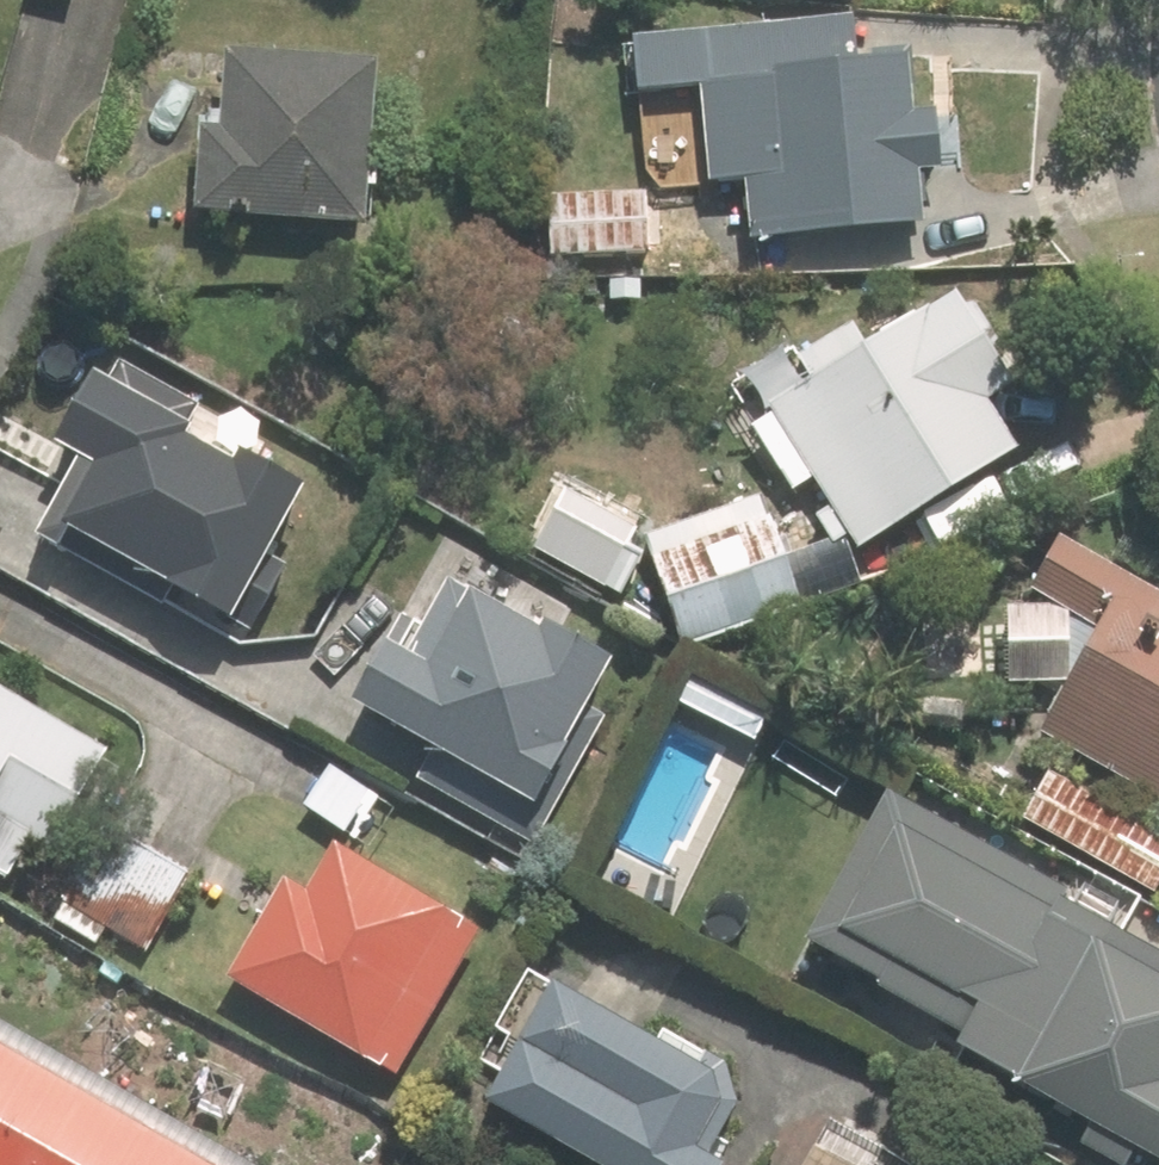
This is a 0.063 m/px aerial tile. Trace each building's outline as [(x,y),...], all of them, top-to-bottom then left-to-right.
[(858,68),(854,25),(634,46),(639,99),(663,96),(668,149),(696,167),(714,166),(715,189),(743,188),(748,244),(927,228),(921,175),(955,172),(950,114),(916,118),(910,63),(858,68)] [(197,133),(193,220),(367,230),(375,71),(225,62),(220,136),(197,133)] [(644,202),(549,200),(548,256),(643,258),(644,202)] [(1012,397),(955,301),(871,350),(856,325),(797,361),(812,386),(768,412),(773,421),(752,435),(789,497),(810,483),(852,555),(1018,455),(990,409),(1012,397)] [(195,429),(202,408),(112,360),(58,456),(44,448),(7,513),(173,606),(177,597),(234,626),(254,593),(273,603),(293,567),(275,555),(306,489),(195,429)] [(640,527),(566,491),(536,551),(610,588),(640,527)] [(684,645),(798,605),(759,495),(645,535),(684,645)] [(1059,542),(1028,597),(1096,635),(1039,737),(1158,804),(1158,599),(1059,542)] [(537,632),(447,586),(411,653),(386,648),(354,709),(434,750),(418,782),(542,847),(611,715),(591,704),(615,658),(543,620),(537,632)] [(0,698),(0,889),(2,890),(28,843),(51,854),(73,814),(92,825),(120,774),(102,763),(105,756),(0,698)] [(381,804),(327,771),(302,813),(356,844),(381,804)] [(1023,821),(1156,897),(1158,892),(1158,839),(1047,775),(1023,821)] [(1067,906),(1076,891),(885,786),(796,946),(957,1036),(951,1048),(979,1063),(977,1067),(1095,1132),(1084,1151),(1109,1164),(1128,1164),(1135,1154),(1155,1164),(1158,1164),(1158,956),(1067,906)] [(145,953),(188,876),(109,832),(67,909),(145,953)] [(281,885),(226,985),(404,1083),(486,936),(336,852),(309,900),(281,885)] [(525,978),(478,1063),(506,1080),(487,1113),(582,1164),(714,1164),(707,1161),(735,1112),(708,1097),(725,1068),(666,1035),(658,1049),(556,990),(554,994),(525,978)] [(0,1022),(0,1164),(252,1164),(0,1022)] [(815,1156),(810,1164),(832,1164),(815,1156)]
